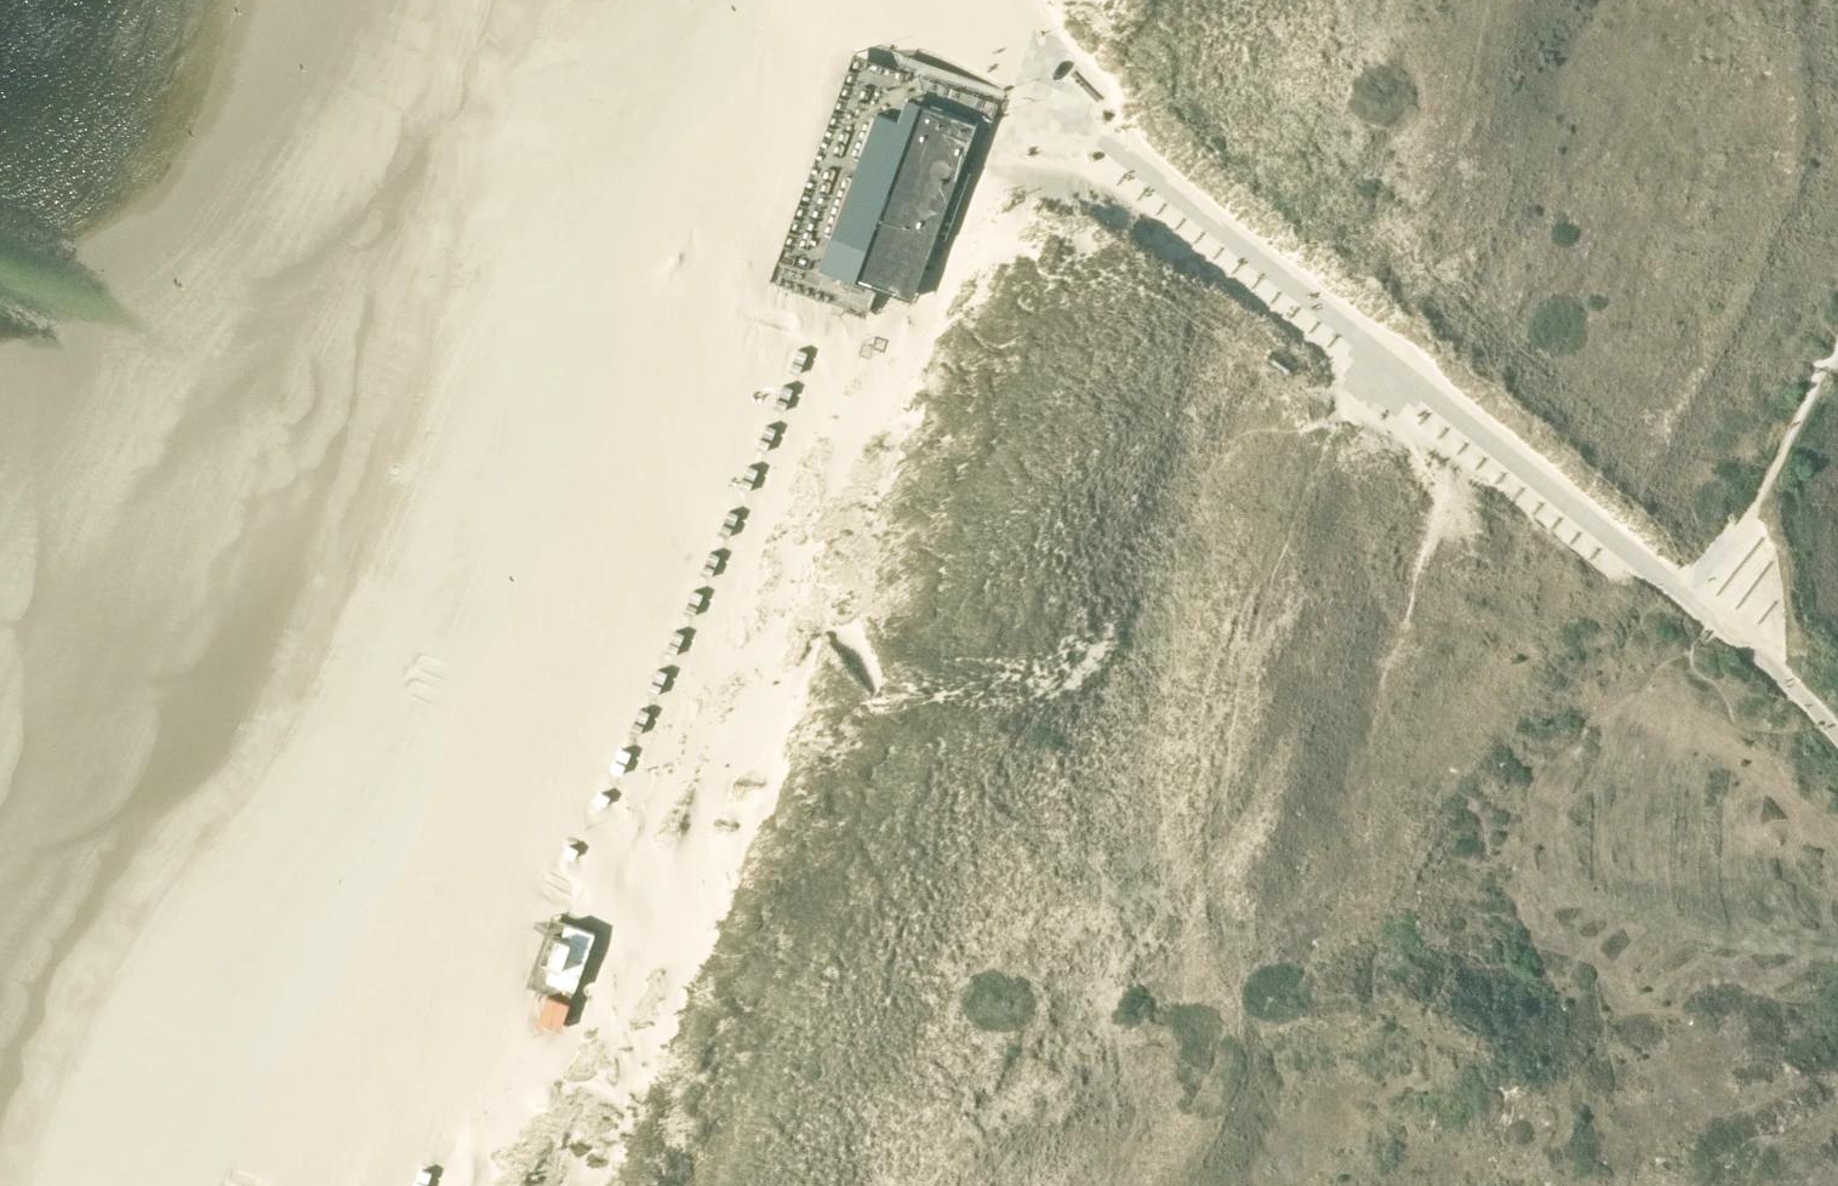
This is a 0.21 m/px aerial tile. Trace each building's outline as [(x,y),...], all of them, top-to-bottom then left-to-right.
[(841,271),(912,298),(978,122),(906,95),(899,115),(878,107),(831,233),(852,241),(841,271)] [(598,928),(566,916),(539,986),(571,999),(598,928)]
